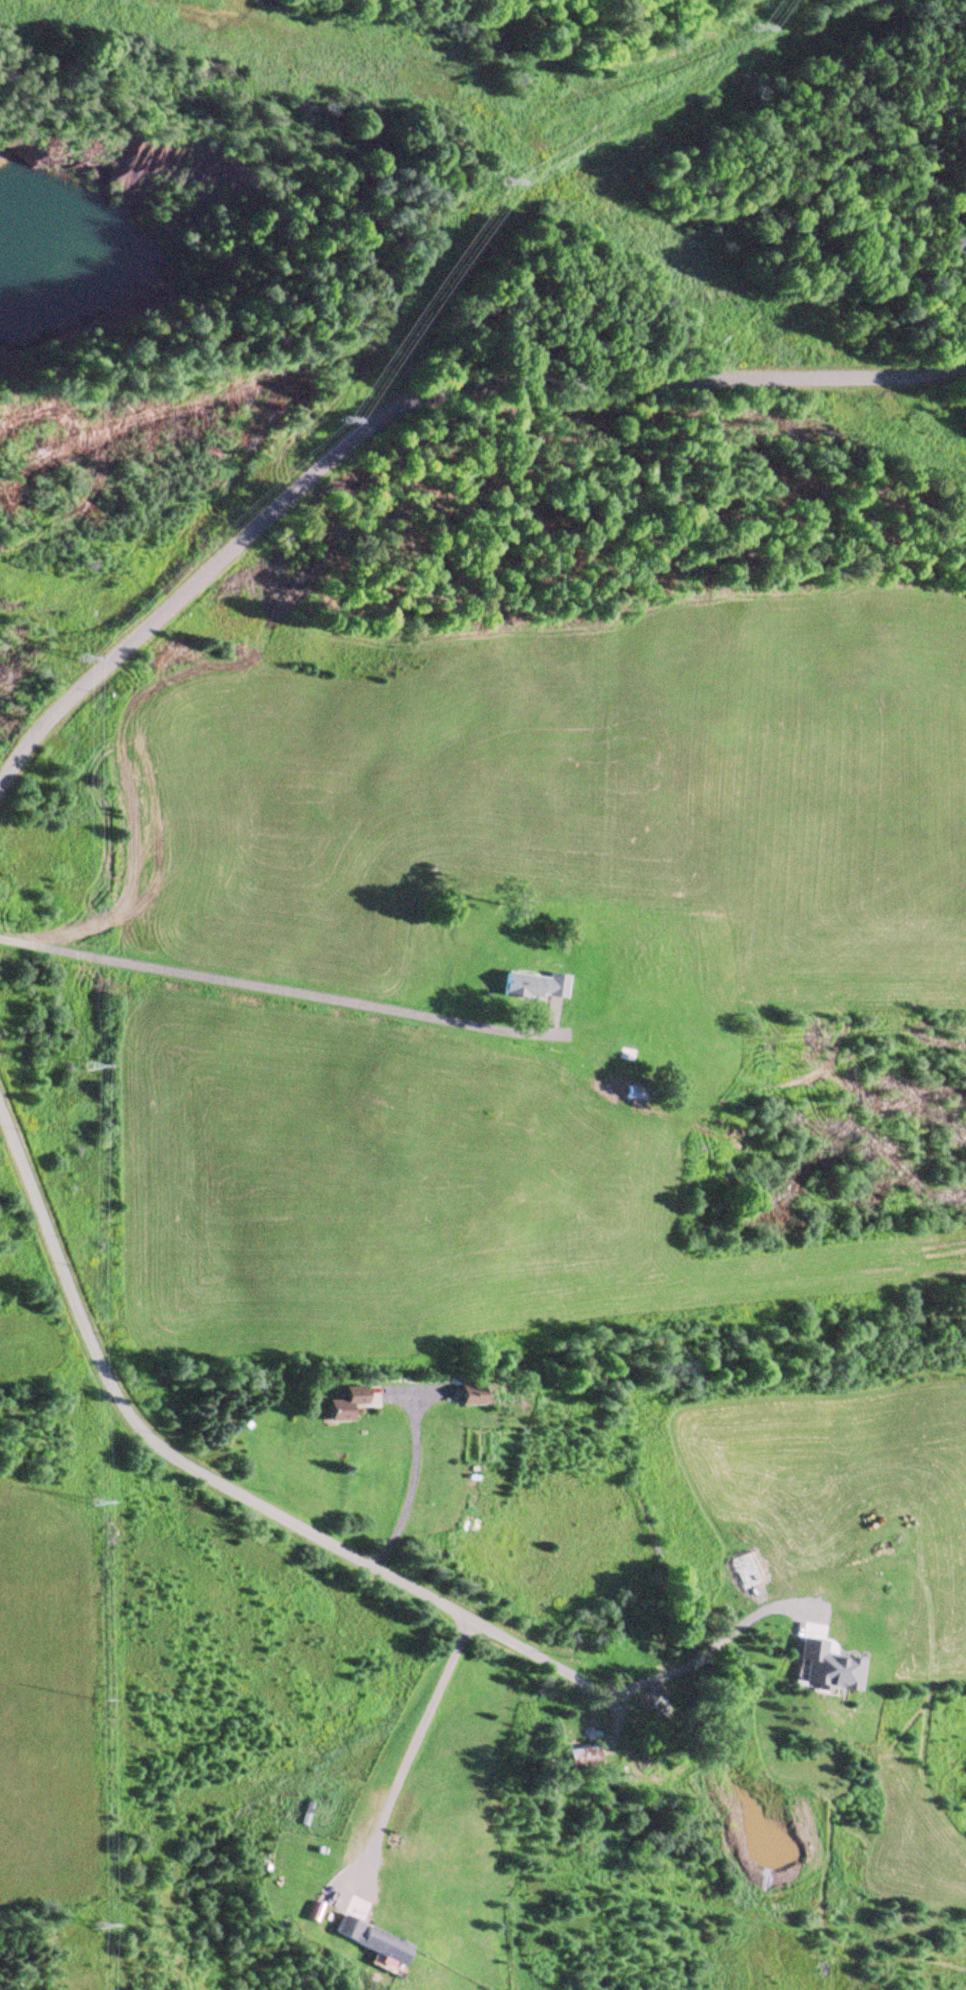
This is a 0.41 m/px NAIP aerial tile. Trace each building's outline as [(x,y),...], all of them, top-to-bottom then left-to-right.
[(542,974),(541,978),(497,972),(494,992),(559,1002),(563,977),(542,974)] [(630,1051),(613,1049),(612,1060),(629,1061),(630,1051)] [(453,1407),(478,1407),(478,1386),(453,1386),(453,1407)] [(317,1423),(341,1424),(341,1407),(358,1407),(358,1389),(334,1389),(334,1402),(318,1401),(317,1423)] [(634,1710),(651,1708),(650,1694),(632,1696),(634,1710)] [(585,1773),(585,1750),(560,1750),(560,1773),(585,1773)] [(335,1916),(326,1936),(393,1968),(402,1948),(335,1916)]
